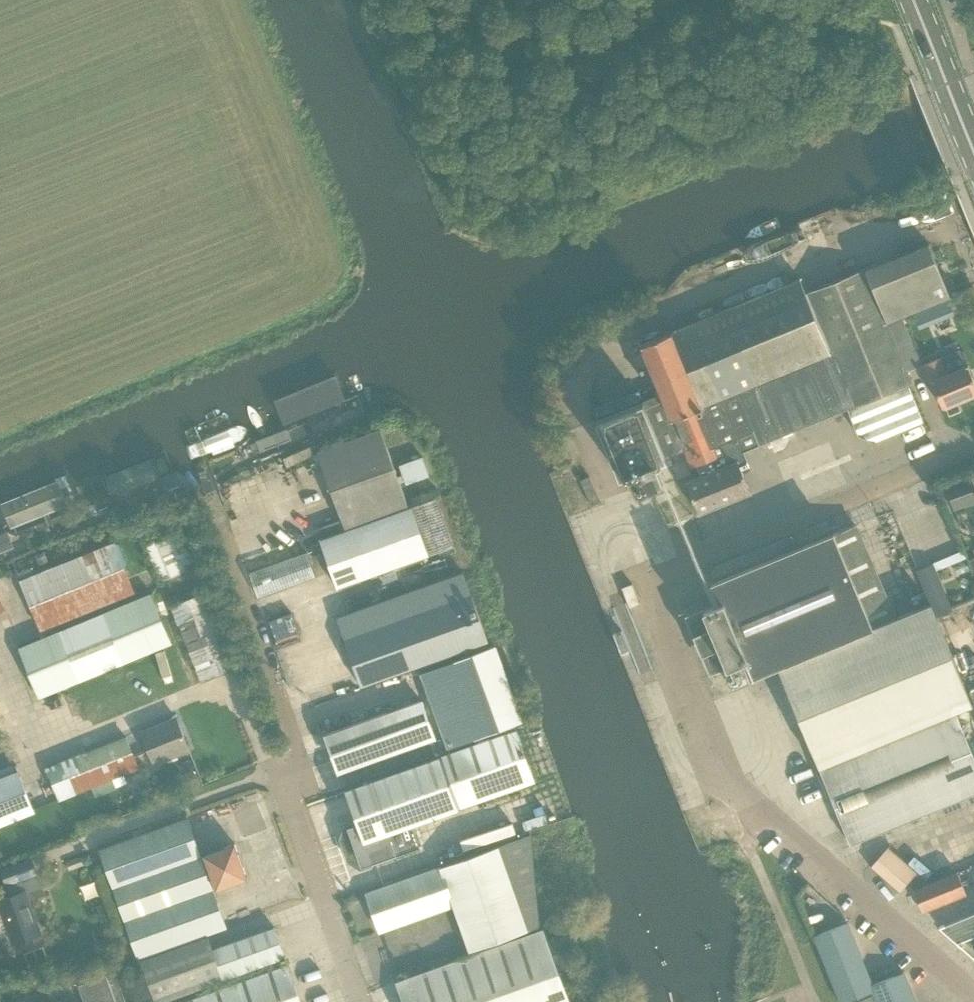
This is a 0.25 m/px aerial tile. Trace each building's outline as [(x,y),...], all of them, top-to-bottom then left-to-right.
[(929,245),(866,271),(907,371),(923,364),(903,316),(950,297),(929,245)] [(877,441),(925,422),(909,383),(912,382),(866,271),(809,295),(803,281),(645,346),(666,397),(603,422),(625,475),(634,472),(641,488),(666,478),(659,462),(687,451),(695,468),(700,466),(704,476),(688,483),(697,506),(701,514),(752,492),(743,470),(751,467),(749,461),(749,460),(740,437),(756,430),(762,444),(771,441),(776,453),(787,449),(794,431),(795,430),(849,408),(860,435),(877,441)] [(924,309),(912,313),(915,322),(927,318),(924,309)] [(941,357),(926,363),(944,406),(947,405),(951,414),(962,409),(959,400),(973,394),(973,376),(969,365),(948,374),(941,357)] [(271,428),(347,399),(334,364),(258,393),(271,428)] [(257,441),(242,398),(167,426),(184,469),(257,441)] [(317,528),(320,534),(407,502),(400,482),(405,481),(406,484),(429,476),(428,472),(422,457),(400,465),(403,474),(398,476),(379,425),(316,449),(342,519),(317,528)] [(100,500),(168,473),(153,432),(84,458),(100,500)] [(281,463),(308,453),(304,442),(277,453),(281,463)] [(83,507),(67,462),(0,487),(0,534),(1,538),(83,507)] [(966,476),(945,485),(953,507),(973,499),(973,497),(966,476)] [(205,493),(215,490),(211,477),(201,480),(205,493)] [(428,552),(454,542),(435,495),(410,504),(428,552)] [(407,502),(320,534),(321,538),(320,538),(331,567),(338,585),(428,552),(410,504),(408,505),(407,502)] [(785,681),(938,618),(933,605),(898,619),(858,524),(834,533),(835,535),(714,585),(721,603),(705,610),(729,668),(745,662),(752,677),(779,666),(785,681)] [(147,544),(161,579),(195,566),(181,531),(147,544)] [(23,581),(41,627),(135,590),(116,543),(23,581)] [(317,575),(310,556),(308,551),(251,571),(260,597),(317,575)] [(488,638),(471,591),(464,572),(338,617),(345,638),(362,684),(488,638)] [(623,588),(630,606),(640,602),(633,584),(623,588)] [(943,584),(927,591),(933,605),(937,616),(953,610),(943,584)] [(173,605),(203,680),(233,668),(204,592),(173,605)] [(153,594),(20,648),(40,696),(173,642),(153,594)] [(938,618),(785,681),(821,770),(957,713),(957,712),(973,705),(938,618)] [(535,779),(516,724),(523,721),(496,645),(450,661),(478,738),(476,738),(478,743),(347,790),(359,822),(348,826),(343,838),(351,859),(362,866),(418,846),(410,823),(535,779)] [(327,733),(341,771),(435,737),(422,699),(327,733)] [(821,770),(851,844),(973,793),(973,754),(957,713),(821,770)] [(140,730),(155,766),(192,750),(178,715),(140,730)] [(9,761),(0,735),(0,764),(9,761)] [(128,736),(47,768),(59,798),(91,785),(124,772),(140,766),(128,736)] [(34,809),(19,772),(0,779),(0,823),(34,809)] [(188,817),(100,849),(127,923),(215,892),(213,888),(217,886),(218,888),(248,877),(236,843),(206,854),(206,855),(202,856),(188,817)] [(455,904),(472,949),(528,929),(541,925),(532,835),(499,846),(367,893),(380,931),(455,904)] [(915,890),(931,884),(889,847),(872,867),(900,891),(907,883),(915,889),(915,890)] [(933,865),(946,861),(942,847),(929,851),(933,865)] [(38,873),(32,858),(2,869),(7,884),(12,896),(0,900),(0,906),(13,942),(41,932),(30,899),(45,894),(38,873)] [(931,884),(915,890),(924,912),(967,894),(959,872),(931,884)] [(215,892),(127,923),(129,929),(132,938),(140,958),(227,927),(215,892)] [(254,896),(235,901),(238,911),(256,906),(254,896)] [(940,927),(973,957),(973,913),(940,927)] [(70,923),(68,931),(75,933),(78,926),(70,923)] [(870,979),(848,923),(817,935),(842,997),(870,986),(877,1001),(916,1001),(901,966),(870,979)] [(285,956),(275,926),(214,948),(209,935),(142,959),(156,1001),(164,1001),(225,980),(224,978),(285,956)] [(545,928),(398,981),(406,1001),(572,1001),(545,928)] [(129,929),(115,934),(118,943),(132,938),(129,929)] [(183,1001),(303,1001),(293,974),(289,964),(183,1001)] [(85,1001),(124,1001),(126,1001),(115,971),(79,984),(85,1001)]
